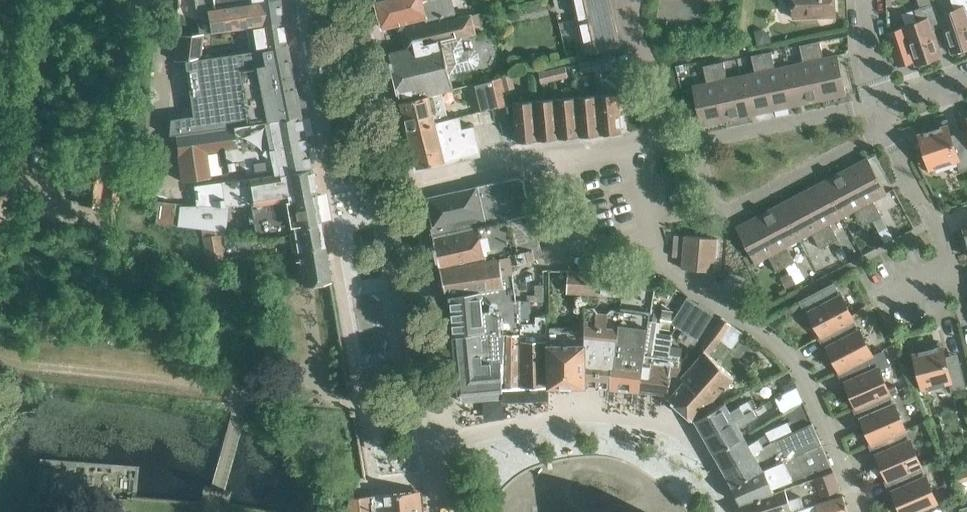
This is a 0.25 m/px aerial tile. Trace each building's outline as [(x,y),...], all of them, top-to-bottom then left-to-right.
[(195,9),(213,6),(213,8),(243,6),(243,4),(273,0),(194,0),(195,9)] [(282,21),(279,0),(273,0),(243,4),(243,6),(213,8),(215,18),(199,21),(202,33),(214,32),(246,27),(282,21)] [(383,28),(425,19),(426,22),(456,16),(452,0),(376,0),(383,28)] [(587,55),(622,47),(611,0),(573,0),(587,55)] [(793,18),(835,16),(835,0),(792,0),(793,18)] [(954,9),(939,14),(939,15),(943,26),(951,52),(956,51),(959,52),(966,50),(966,48),(966,0),(951,0),(954,9)] [(939,15),(939,14),(935,2),(914,9),(918,21),(903,26),(915,64),(920,63),(923,65),(930,62),(931,59),(940,56),(932,30),(943,26),(939,15)] [(401,102),(429,95),(454,89),(450,74),(475,69),(478,66),(480,62),(478,54),(475,51),(470,50),(465,51),(462,37),(477,34),(473,15),(454,19),(403,31),(407,48),(389,53),(401,102)] [(259,49),(285,45),(282,21),(246,27),(250,51),(259,49)] [(176,35),(174,61),(201,57),(203,34),(176,35)] [(808,43),(820,100),(846,94),(838,54),(823,58),(819,40),(808,43)] [(797,105),(820,100),(808,43),(799,45),(803,62),(788,65),(797,105)] [(191,133),(301,118),(285,45),(259,49),(259,50),(216,58),(220,79),(235,77),(241,111),(189,117),(168,119),(166,137),(173,136),(191,133)] [(797,105),(788,65),(775,68),(771,51),(761,53),(773,110),(797,105)] [(750,115),(773,110),(761,53),(751,55),(755,72),(741,75),(750,115)] [(595,70),(596,73),(615,69),(611,54),(592,59),(595,69),(595,70)] [(582,74),(595,70),(595,69),(592,59),(579,62),(582,74)] [(750,115),(741,75),(727,78),(723,61),(714,63),(726,120),(750,115)] [(701,125),(726,120),(714,63),(703,65),(707,82),(692,86),(701,125)] [(555,79),(555,80),(569,77),(566,66),(552,69),(555,79)] [(542,83),(555,80),(555,79),(552,69),(539,72),(542,83)] [(502,78),(508,104),(509,104),(506,90),(515,88),(512,75),(502,78)] [(486,110),(508,104),(502,78),(480,83),(486,110)] [(597,95),(601,134),(622,132),(622,126),(624,126),(623,115),(621,115),(619,93),(597,95)] [(408,129),(448,120),(442,96),(430,98),(429,95),(401,102),(408,129)] [(580,136),(601,134),(597,95),(576,96),(580,136)] [(559,138),(580,136),(576,96),(555,98),(559,138)] [(538,140),(559,138),(555,98),(535,100),(538,140)] [(517,142),(538,140),(535,100),(513,102),(517,142)] [(448,120),(457,159),(482,153),(475,126),(463,129),(460,117),(448,120)] [(225,153),(305,140),(301,118),(191,133),(173,136),(177,160),(206,156),(206,152),(224,150),(225,153)] [(418,168),(457,159),(448,120),(408,129),(418,168)] [(963,137),(952,140),(946,121),(932,126),(933,130),(919,134),(930,168),(957,160),(960,168),(966,166),(966,150),(963,137)] [(305,140),(225,153),(228,171),(244,168),(246,174),(309,163),(305,140)] [(206,156),(177,160),(181,183),(210,178),(206,156)] [(844,169),(871,221),(881,216),(873,200),(886,193),(867,157),(844,169)] [(78,204),(120,209),(125,167),(71,161),(67,189),(80,191),(78,204)] [(863,225),(871,221),(844,169),(823,181),(842,217),(855,210),(863,225)] [(275,202),(314,194),(310,170),(255,179),(249,180),(221,182),(195,186),(197,199),(223,196),(225,206),(254,206),(275,202)] [(432,236),(511,218),(531,213),(524,178),(518,179),(517,176),(479,185),(479,188),(436,197),(438,204),(431,206),(434,220),(434,222),(435,226),(430,228),(432,236)] [(830,223),(842,217),(823,181),(802,192),(829,243),(838,239),(830,223)] [(820,248),(829,243),(802,192),(780,203),(799,239),(812,233),(820,248)] [(254,206),(229,208),(225,231),(271,236),(289,233),(294,232),(292,225),(319,220),(314,194),(275,202),(254,206)] [(786,246),(799,239),(780,203),(759,214),(786,266),(795,262),(786,246)] [(178,226),(180,206),(157,204),(155,223),(178,226)] [(180,206),(178,226),(225,231),(229,208),(180,206)] [(776,271),(786,266),(759,214),(736,227),(755,263),(768,256),(776,271)] [(509,254),(510,263),(534,257),(532,247),(519,250),(511,218),(432,236),(438,263),(486,258),(486,260),(509,254)] [(297,251),(324,246),(319,220),(292,225),(294,232),(289,233),(293,251),(297,251)] [(880,235),(885,244),(896,238),(891,229),(880,235)] [(684,269),(715,272),(718,238),(686,235),(684,269)] [(324,246),(297,251),(303,285),(330,280),(324,246)] [(514,284),(510,263),(509,254),(486,260),(486,258),(438,263),(444,292),(451,291),(451,295),(496,287),(496,288),(514,284)] [(581,293),(582,271),(569,270),(567,293),(581,294),(581,293)] [(581,293),(581,294),(594,295),(595,272),(582,271),(581,293)] [(601,295),(622,297),(625,275),(616,274),(604,273),(601,295)] [(521,332),(521,321),(521,298),(516,298),(514,284),(496,288),(496,287),(451,295),(458,372),(460,391),(502,387),(505,332),(521,332)] [(852,320),(854,320),(841,294),(839,295),(833,284),(801,301),(807,313),(809,312),(821,335),(822,336),(852,320)] [(669,323),(697,340),(714,313),(686,295),(669,323)] [(615,367),(621,318),(620,318),(621,312),(612,311),(607,314),(597,313),(595,308),(585,307),(584,331),(585,385),(612,388),(612,366),(615,367)] [(612,366),(612,388),(639,390),(650,320),(651,313),(623,311),(621,318),(615,367),(612,366)] [(548,386),(548,343),(548,339),(548,314),(536,314),(536,321),(521,321),(521,332),(505,332),(502,387),(520,386),(548,386)] [(694,421),(697,418),(735,376),(709,353),(722,340),(733,325),(721,317),(710,333),(699,352),(701,354),(681,376),(685,379),(668,398),(694,421)] [(650,320),(639,390),(667,394),(672,373),(676,374),(685,361),(680,360),(680,356),(670,354),(673,334),(660,333),(661,322),(650,320)] [(857,330),(852,320),(822,336),(821,335),(820,336),(826,348),(828,347),(840,370),(840,371),(871,355),(872,355),(859,329),(857,330)] [(585,385),(584,331),(561,331),(561,344),(548,343),(548,386),(585,385)] [(958,359),(946,362),(941,342),(927,346),(928,350),(914,353),(923,389),(950,382),(952,390),(965,387),(958,359)] [(877,368),(871,355),(840,371),(840,370),(839,371),(844,383),(846,382),(856,406),(856,407),(888,393),(888,394),(890,393),(878,367),(877,368)] [(780,396),(797,387),(790,371),(774,380),(780,396)] [(797,387),(780,396),(775,398),(782,413),(803,402),(797,387)] [(892,404),(888,394),(888,393),(856,407),(856,406),(854,407),(860,419),(861,419),(872,443),(903,430),(904,430),(905,429),(894,403),(892,404)] [(702,428),(706,435),(754,408),(753,407),(757,406),(754,399),(731,410),(730,408),(721,413),(718,407),(697,418),(698,420),(696,423),(699,428),(702,428)] [(715,451),(745,435),(740,427),(759,417),(754,408),(706,435),(708,439),(707,443),(711,449),(714,449),(715,451)] [(781,463),(821,443),(812,422),(773,441),(724,467),(727,473),(726,476),(729,481),(732,482),(733,483),(738,481),(738,482),(759,470),(781,463)] [(908,440),(904,430),(903,430),(872,443),(870,443),(875,456),(877,455),(887,479),(888,480),(919,466),(919,467),(921,466),(910,439),(908,440)] [(724,467),(773,441),(768,433),(750,443),(745,435),(715,451),(716,453),(714,455),(718,461),(721,461),(724,467)] [(739,504),(773,492),(773,491),(831,465),(821,443),(781,463),(759,470),(738,482),(738,481),(733,483),(730,485),(739,499),(739,504)] [(919,467),(919,466),(888,480),(887,479),(886,480),(891,492),(893,491),(902,511),(914,511),(937,502),(925,476),(924,477),(919,467)] [(815,478),(821,496),(839,489),(833,471),(815,478)] [(423,490),(414,490),(367,495),(349,497),(351,511),(425,511),(423,490)] [(804,507),(800,496),(789,500),(786,492),(774,495),(773,492),(739,504),(742,511),(788,511),(804,507)] [(788,511),(849,511),(843,495),(805,509),(804,507),(788,511)]
